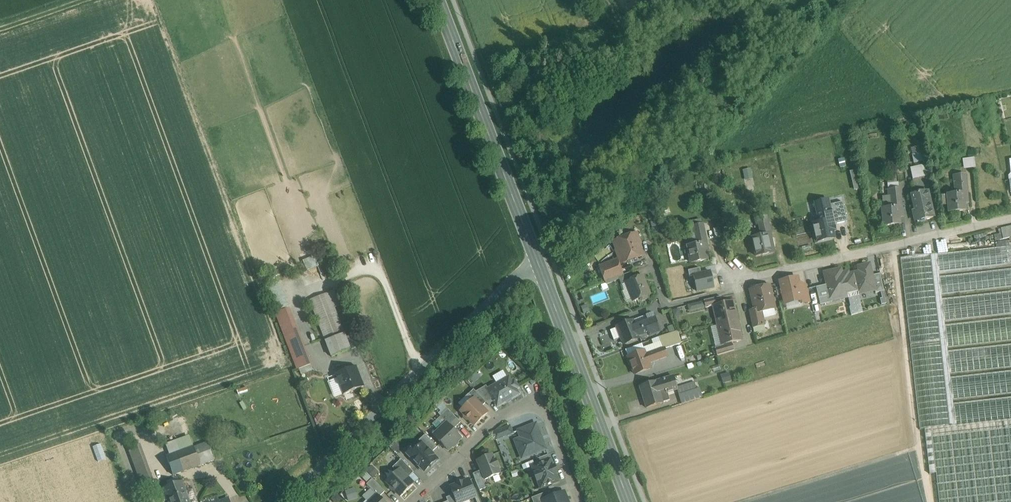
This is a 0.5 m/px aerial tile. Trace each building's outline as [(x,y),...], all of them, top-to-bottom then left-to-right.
[(541,134),(535,139),(541,146),(547,140),(541,134)] [(975,156),(962,158),(964,168),(976,166),(975,156)] [(927,164),(910,168),(913,179),(930,175),(927,164)] [(858,169),(851,170),(853,189),(861,188),(858,169)] [(964,174),(953,175),(954,182),(957,181),(958,193),(966,193),(964,174)] [(927,191),(912,195),(915,211),(913,211),(915,221),(933,217),(927,191)] [(958,193),(947,194),(949,212),(965,211),(964,204),(967,204),(966,193),(958,193)] [(828,202),(817,204),(819,210),(821,210),(824,221),(832,220),(828,202)] [(901,206),(882,208),(884,226),(900,225),(899,218),(902,217),(901,206)] [(766,216),(755,219),(756,225),(759,224),(762,236),(770,234),(766,216)] [(824,221),(814,224),(818,242),(834,238),(832,231),(834,230),(832,220),(824,221)] [(702,224),(687,227),(689,234),(696,233),(703,231),(702,224)] [(1001,228),(1003,239),(1010,237),(1010,226),(1001,228)] [(703,231),(696,233),(698,243),(706,242),(703,231)] [(636,234),(614,242),(618,251),(616,251),(621,263),(642,255),(638,244),(640,243),(636,234)] [(762,236),(752,238),(756,256),(772,252),(770,245),(772,245),(770,234),(762,236)] [(698,243),(687,245),(691,263),(707,260),(705,253),(708,252),(706,242),(698,243)] [(937,254),(939,272),(1010,264),(1010,246),(937,254)] [(937,254),(900,258),(919,430),(924,429),(955,426),(953,403),(953,400),(950,377),(950,374),(947,351),(947,348),(944,325),(944,322),(942,299),(941,294),(939,276),(939,272),(937,254)] [(617,258),(597,265),(603,282),(623,275),(617,258)] [(853,273),(858,296),(883,290),(878,267),(853,273)] [(939,276),(941,294),(1010,287),(1010,268),(939,276)] [(633,271),(618,277),(621,285),(627,283),(626,283),(636,279),(633,271)] [(824,276),(830,303),(858,296),(853,273),(844,276),(842,271),(824,276)] [(711,272),(694,275),(694,277),(697,291),(714,287),(711,272)] [(636,279),(626,283),(627,283),(633,301),(640,299),(640,300),(642,301),(647,299),(647,297),(647,296),(649,295),(642,276),(636,279)] [(797,279),(781,283),(786,302),(801,299),(799,288),(797,279)] [(769,285),(751,290),(755,309),(756,313),(761,312),(774,309),(769,285)] [(808,286),(799,288),(801,299),(802,303),(811,301),(808,286)] [(942,299),(944,322),(1010,314),(1010,291),(942,299)] [(328,293),(310,300),(326,340),(344,334),(328,293)] [(721,296),(704,300),(705,308),(714,306),(723,304),(721,296)] [(723,304),(714,306),(718,325),(737,321),(732,302),(723,304)] [(289,308),(276,313),(283,333),(296,328),(289,308)] [(761,312),(756,313),(755,309),(749,311),(753,328),(764,326),(761,312)] [(653,316),(647,318),(648,321),(651,330),(653,334),(659,332),(653,316)] [(944,325),(947,348),(1010,341),(1010,317),(944,325)] [(644,323),(635,326),(633,321),(617,327),(624,344),(639,338),(649,334),(648,331),(644,323)] [(737,321),(718,325),(723,344),(732,342),(741,340),(737,321)] [(308,358),(296,328),(283,333),(295,363),(308,358)] [(678,331),(659,338),(663,348),(664,348),(664,349),(681,343),(678,331)] [(344,334),(326,340),(332,356),(350,350),(350,349),(345,337),(344,334)] [(352,335),(345,337),(350,349),(356,347),(352,335)] [(732,342),(723,344),(723,345),(715,348),(717,356),(734,350),(732,342)] [(947,351),(950,374),(1010,367),(1010,344),(947,351)] [(645,351),(628,357),(631,367),(632,366),(635,374),(651,368),(649,363),(667,357),(664,349),(664,348),(663,348),(646,354),(645,351)] [(308,358),(295,363),(298,370),(311,365),(308,358)] [(356,366),(336,374),(344,394),(362,387),(357,376),(359,375),(356,366)] [(950,377),(953,400),(1010,393),(1010,370),(950,377)] [(656,382),(640,387),(646,408),(663,403),(669,401),(667,392),(677,389),(678,389),(677,387),(674,377),(656,382)] [(512,383),(509,378),(501,383),(500,383),(488,390),(497,406),(518,394),(515,389),(518,388),(514,382),(512,383)] [(694,382),(677,387),(678,389),(677,389),(679,395),(696,389),(694,382)] [(696,389),(679,395),(681,404),(702,397),(700,388),(696,389)] [(486,403),(473,390),(469,395),(473,399),(474,399),(481,407),(486,403)] [(953,403),(955,426),(1010,420),(1010,396),(953,403)] [(481,407),(474,399),(473,399),(461,411),(464,415),(464,418),(466,420),(469,421),(474,426),(487,413),(481,407)] [(460,423),(448,410),(440,417),(446,424),(452,430),(460,423)] [(924,429),(929,474),(936,473),(939,501),(1010,501),(1010,420),(955,426),(924,429)] [(452,430),(446,424),(434,436),(448,451),(461,439),(452,430)] [(536,424),(518,431),(523,444),(517,446),(522,458),(546,449),(536,424)] [(510,427),(493,433),(495,440),(512,433),(510,427)] [(437,448),(425,435),(419,441),(422,444),(431,453),(437,448)] [(208,442),(194,447),(200,465),(214,460),(208,442)] [(154,482),(140,444),(129,448),(143,486),(154,482)] [(431,453),(422,444),(417,449),(414,449),(409,454),(409,457),(424,472),(430,467),(431,468),(438,461),(431,453)] [(194,447),(167,457),(173,475),(200,465),(194,447)] [(492,455),(477,461),(485,480),(500,474),(497,467),(498,467),(496,461),(495,462),(492,455)] [(548,455),(536,459),(539,465),(550,461),(548,455)] [(414,473),(401,460),(392,468),(397,473),(400,470),(408,478),(414,473)] [(539,465),(533,467),(536,474),(534,474),(537,482),(540,480),(543,487),(558,481),(550,461),(539,465)] [(408,478),(400,470),(397,473),(386,482),(390,486),(390,489),(392,491),(395,491),(400,497),(413,484),(408,478)] [(485,488),(478,472),(473,474),(480,491),(485,488)] [(345,490),(352,497),(365,485),(359,478),(345,490)] [(487,487),(492,484),(489,478),(484,481),(487,487)] [(385,492),(372,479),(366,485),(377,495),(379,498),(385,492)] [(456,485),(457,485),(451,488),(453,495),(456,501),(461,501),(475,496),(469,480),(463,483),(462,482),(456,485)] [(170,501),(189,501),(182,482),(165,489),(170,501)] [(532,498),(533,501),(542,501),(550,497),(548,492),(532,498)] [(542,501),(568,501),(564,492),(550,497),(542,501)]
